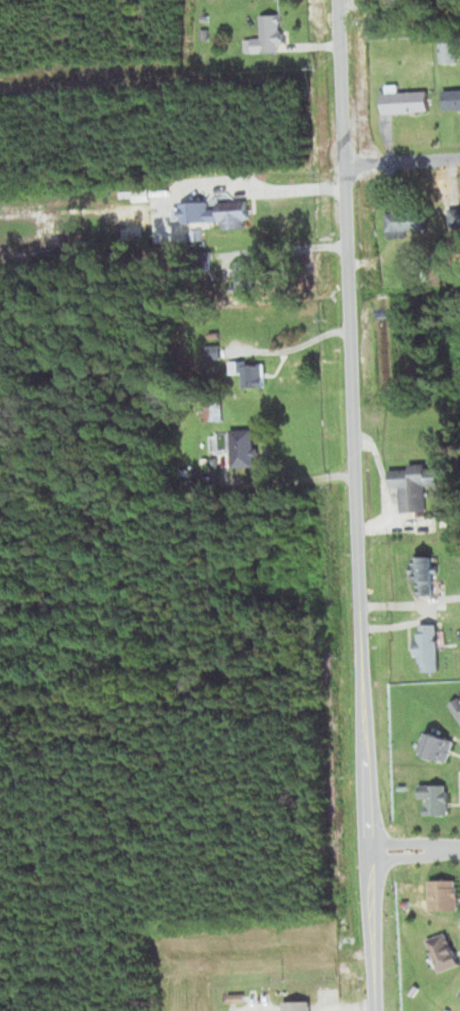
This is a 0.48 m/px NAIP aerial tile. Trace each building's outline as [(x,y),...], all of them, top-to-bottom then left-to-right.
[(258,14),(259,35),(241,35),(241,52),(278,52),(278,41),(285,42),(285,29),(280,28),(279,11),(258,14)] [(384,83),(386,116),(431,112),(429,89),(399,92),(398,82),(384,83)] [(445,110),(459,109),(459,86),(443,87),(445,110)] [(215,201),(217,222),(225,221),(226,229),(247,227),(246,219),(253,219),(251,198),(215,201)] [(384,211),(387,241),(407,239),(406,232),(429,230),(427,207),(384,211)] [(451,230),(459,230),(459,207),(450,208),(451,230)] [(189,230),(203,229),(203,238),(190,239),(189,230)] [(234,262),(261,261),(262,298),(235,299),(234,262)] [(417,269),(428,268),(430,282),(419,283),(417,269)] [(229,357),(229,370),(251,369),(252,387),(271,385),(271,374),(278,353),(229,357)] [(212,404),(223,404),(224,420),(213,420),(212,404)] [(228,429),(231,468),(263,466),(262,449),(255,449),(253,428),(228,429)] [(208,435),(216,435),(216,451),(207,451),(208,435)] [(200,455),(208,456),(207,464),(199,463),(200,455)] [(190,468),(201,469),(200,477),(190,476),(190,468)] [(388,470),(389,486),(399,485),(400,511),(429,510),(428,487),(440,487),(439,468),(388,470)] [(414,557),(415,596),(436,595),(435,556),(414,557)] [(418,624),(420,639),(413,640),(413,657),(420,657),(420,674),(440,673),(437,623),(418,624)] [(459,718),(459,698),(451,703),(459,718)] [(418,754),(427,730),(456,740),(447,764),(418,754)] [(419,786),(419,800),(425,800),(425,814),(449,813),(447,785),(419,786)] [(430,910),(459,908),(459,894),(459,879),(429,880),(430,910)] [(399,898),(409,898),(409,907),(399,907),(399,898)] [(439,973),(459,964),(459,961),(448,930),(425,939),(439,973)] [(227,994),(227,1003),(246,1002),(246,993),(227,994)] [(283,1010),(312,1010),(312,1001),(283,1002),(283,1010)]
